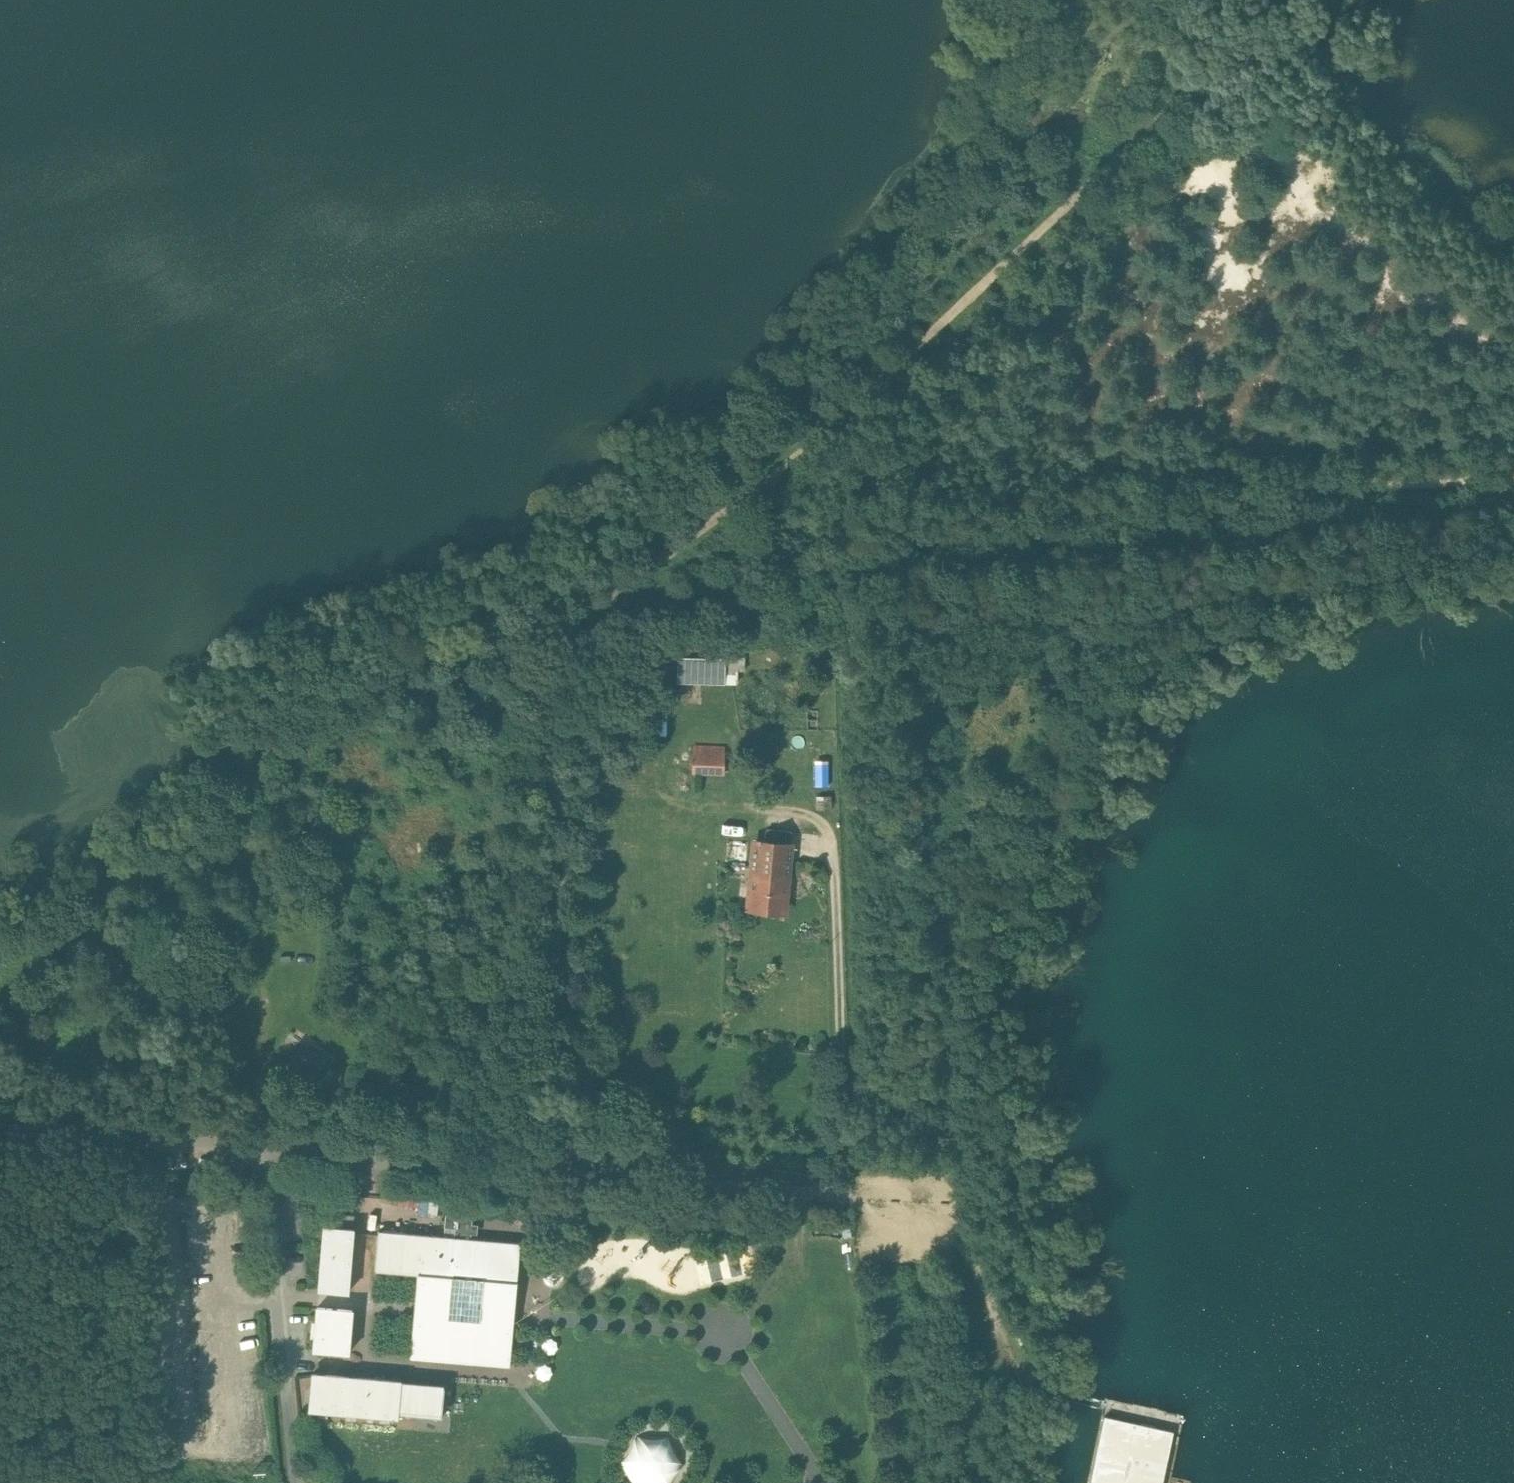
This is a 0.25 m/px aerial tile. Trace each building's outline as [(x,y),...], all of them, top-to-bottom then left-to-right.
[(725,660),(677,658),(677,682),(725,683),(725,660)] [(725,750),(693,749),(692,773),(724,774),(725,750)] [(791,831),(767,829),(766,843),(790,846),(791,831)] [(766,843),(755,842),(749,908),(784,912),(790,846),(766,843)] [(327,1060),(311,1048),(297,1067),(314,1078),(327,1060)] [(473,1215),(446,1213),(445,1227),(455,1228),(454,1238),(471,1239),(473,1215)] [(353,1229),(325,1227),(319,1290),(348,1292),(353,1229)] [(454,1238),(379,1232),(376,1270),(418,1274),(411,1358),(510,1367),(521,1244),(471,1239),(454,1238)] [(710,1281),(741,1273),(735,1246),(703,1253),(710,1281)] [(353,1310),(318,1307),(316,1321),(313,1321),(312,1335),(315,1335),(314,1350),(349,1353),(353,1310)] [(401,1381),(312,1373),(309,1409),(398,1417),(398,1413),(442,1417),(445,1387),(401,1383),(401,1381)]
